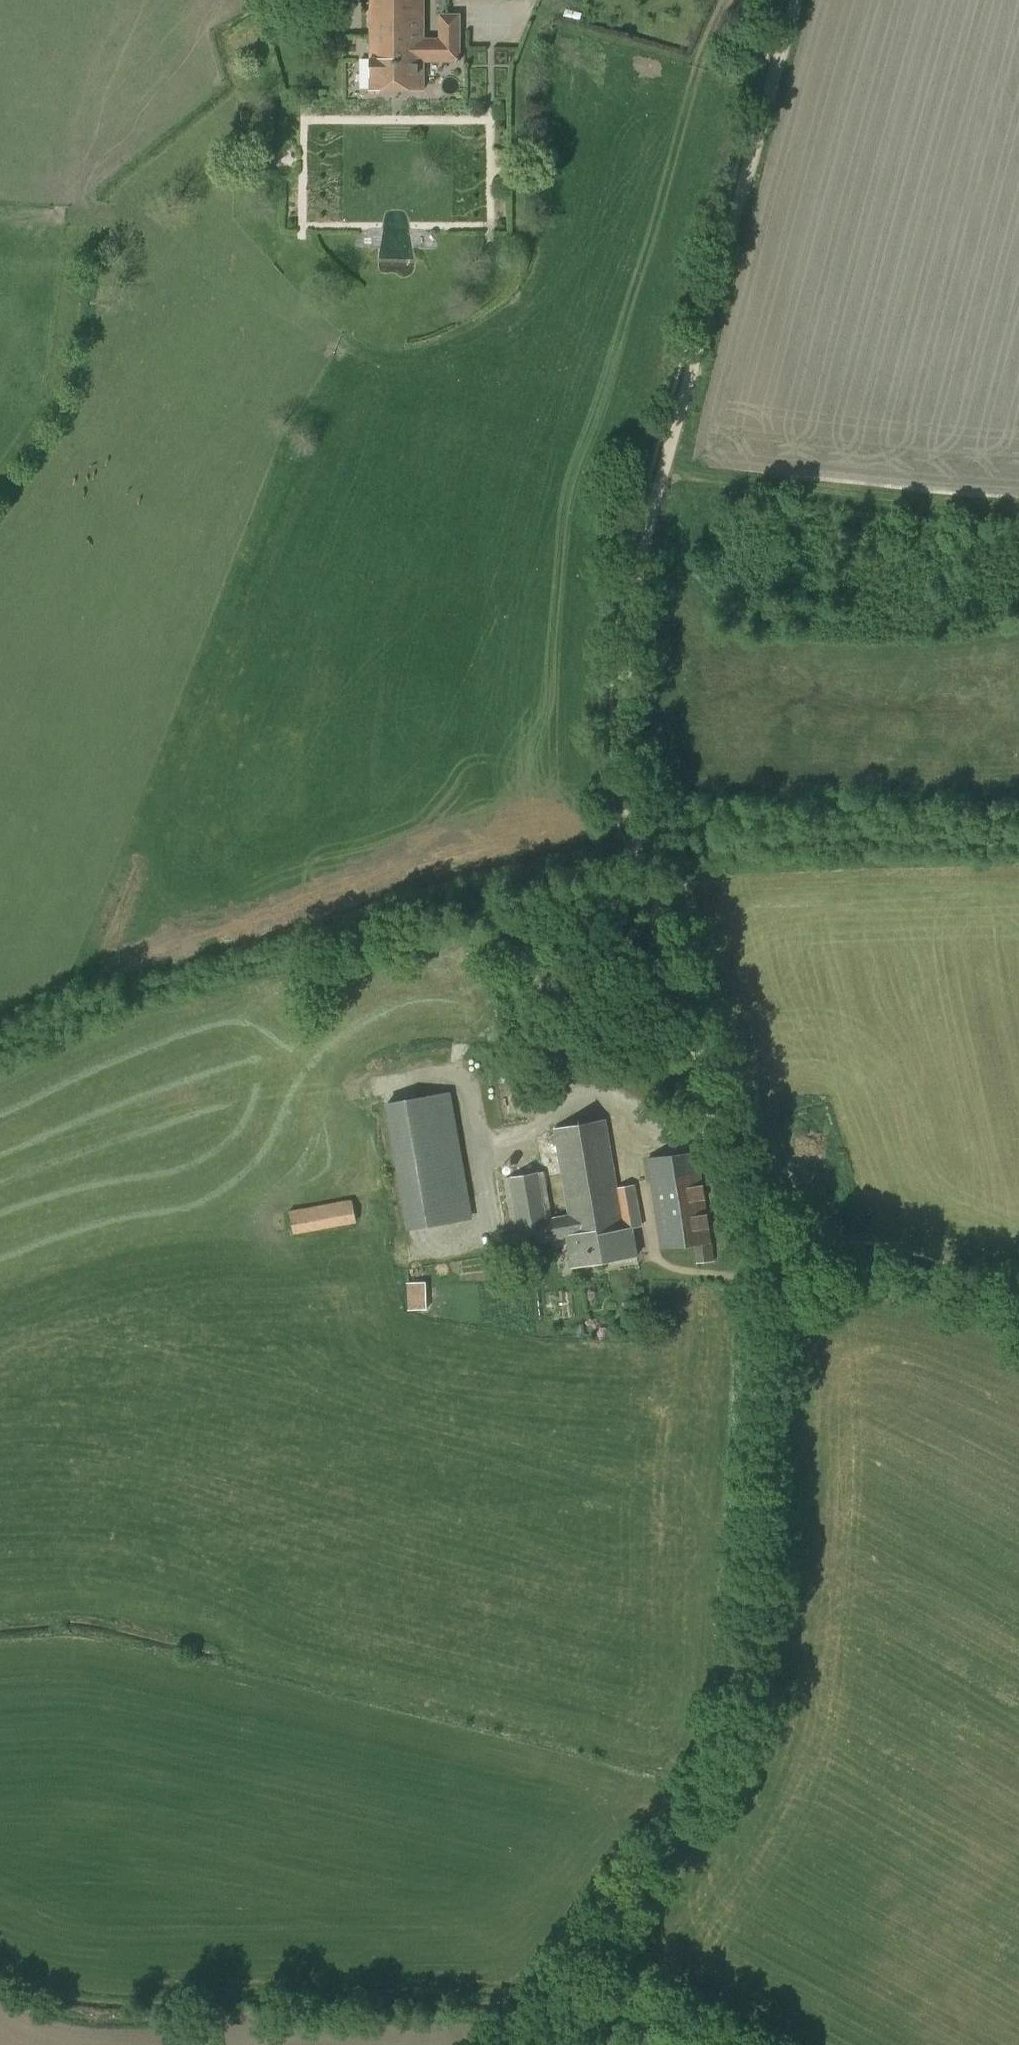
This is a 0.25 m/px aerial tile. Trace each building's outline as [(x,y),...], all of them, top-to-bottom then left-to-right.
[(424,0),(370,0),(370,90),(424,90),(423,62),(460,61),(461,14),(438,14),(438,39),(425,39),(424,0)] [(580,21),(582,13),(565,9),(563,17),(580,21)] [(418,268),(418,256),(383,255),(383,268),(418,268)] [(407,1230),(473,1218),(451,1091),(385,1103),(407,1230)] [(617,1189),(605,1121),(555,1129),(570,1216),(552,1219),(544,1172),(505,1179),(516,1244),(567,1236),(572,1267),(636,1257),(632,1227),(641,1226),(634,1186),(617,1189)] [(715,1261),(712,1243),(698,1152),(646,1158),(659,1249),(694,1245),(696,1264),(715,1261)] [(294,1234),(357,1223),(352,1199),(289,1210),(294,1234)] [(408,1309),(427,1309),(426,1282),(407,1282),(408,1309)]
